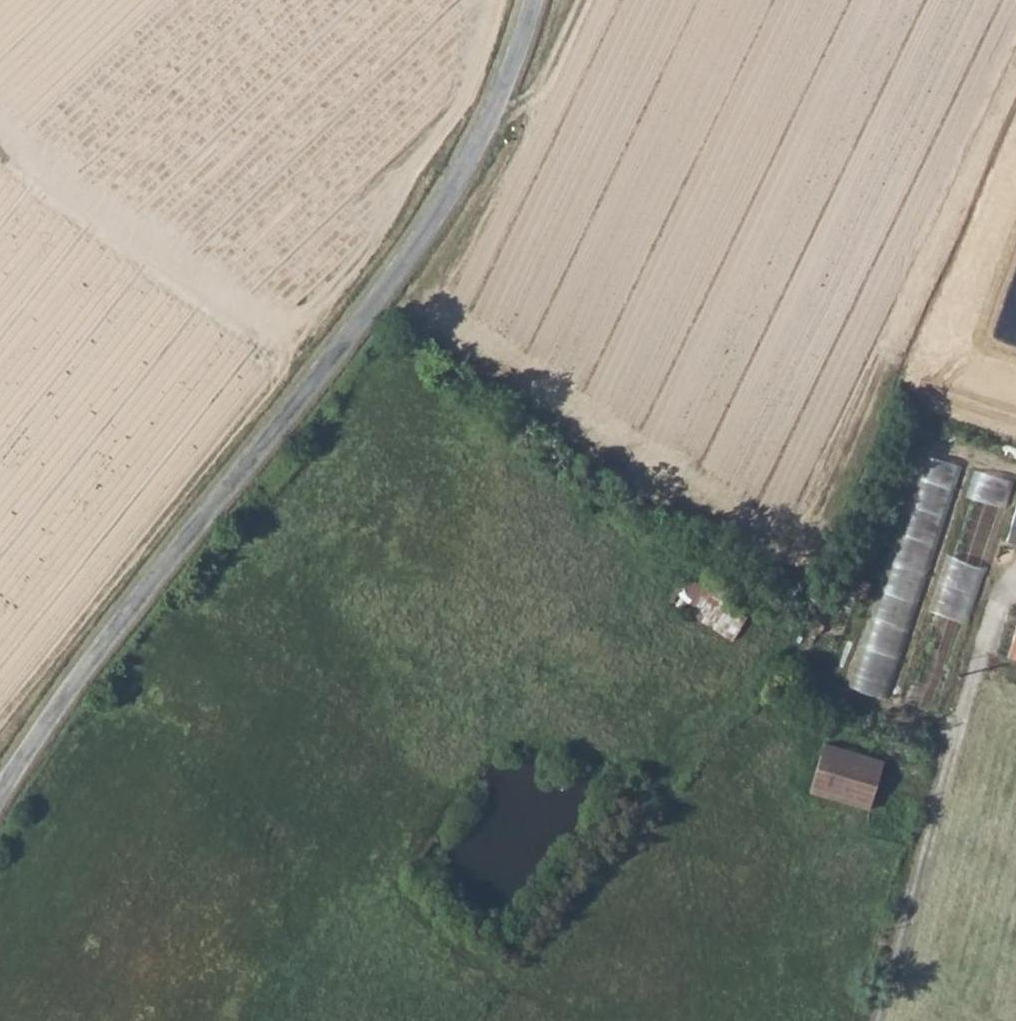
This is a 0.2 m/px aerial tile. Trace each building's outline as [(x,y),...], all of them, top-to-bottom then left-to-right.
[(894,696),(959,461),(921,451),(856,686),(894,696)] [(906,701),(944,712),(1010,476),(972,466),(906,701)] [(1006,538),(1015,540),(1015,501),(1006,538)] [(718,600),(731,574),(696,553),(669,596),(727,633),(739,614),(718,600)] [(1015,655),(1015,609),(1004,651),(1015,655)] [(877,758),(823,739),(806,787),(862,806),(877,758)] [(926,1012),(907,1010),(905,1020),(925,1020),(926,1012)]
